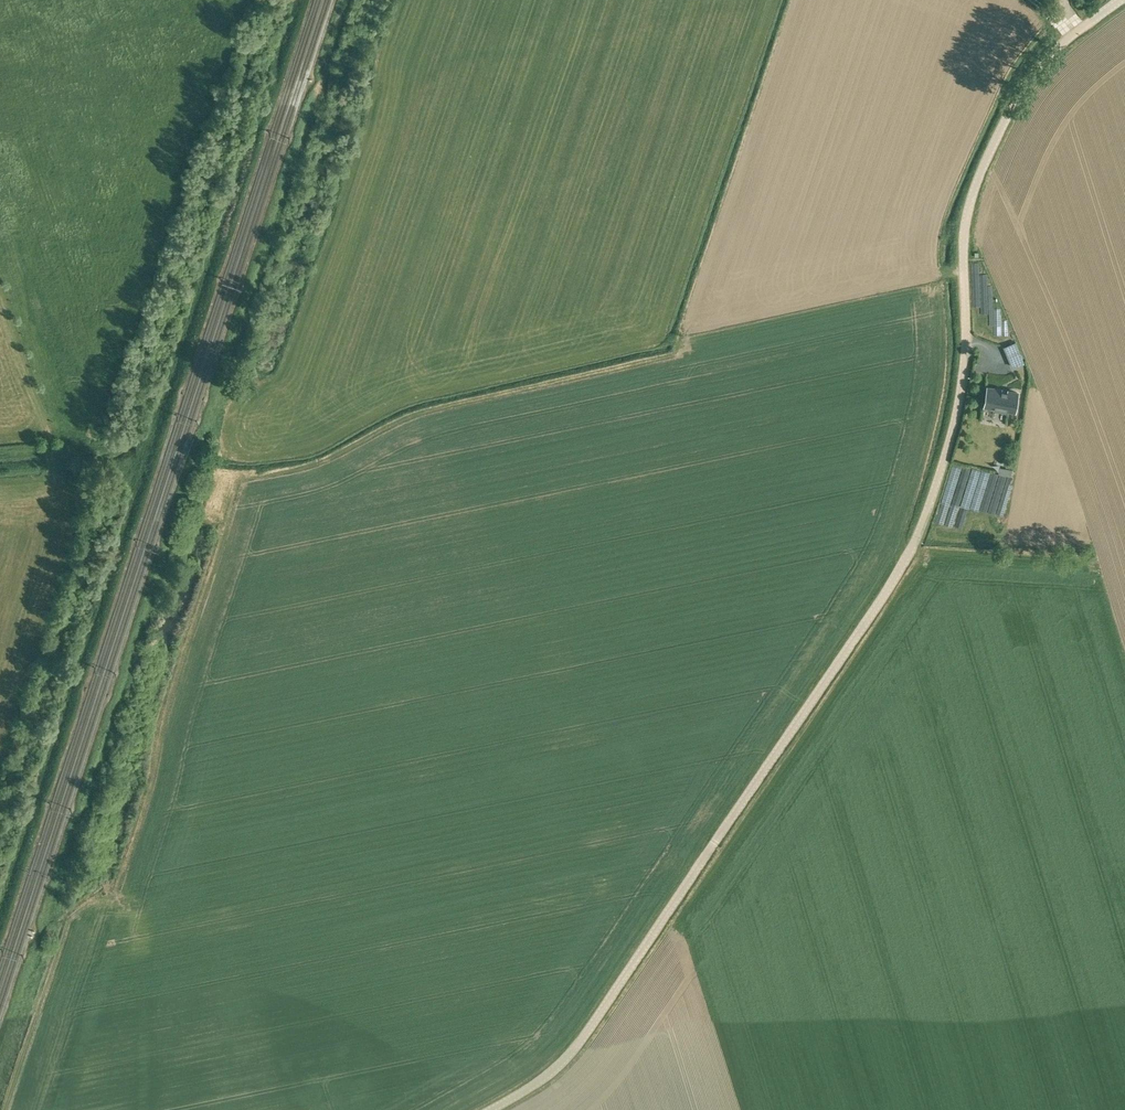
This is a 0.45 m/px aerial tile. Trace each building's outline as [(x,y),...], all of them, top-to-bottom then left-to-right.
[(1015,410),(1017,392),(1008,391),(1008,390),(1002,389),(1002,390),(988,387),(985,405),(994,406),(994,410),(1006,412),(1007,408),(1015,410)]
